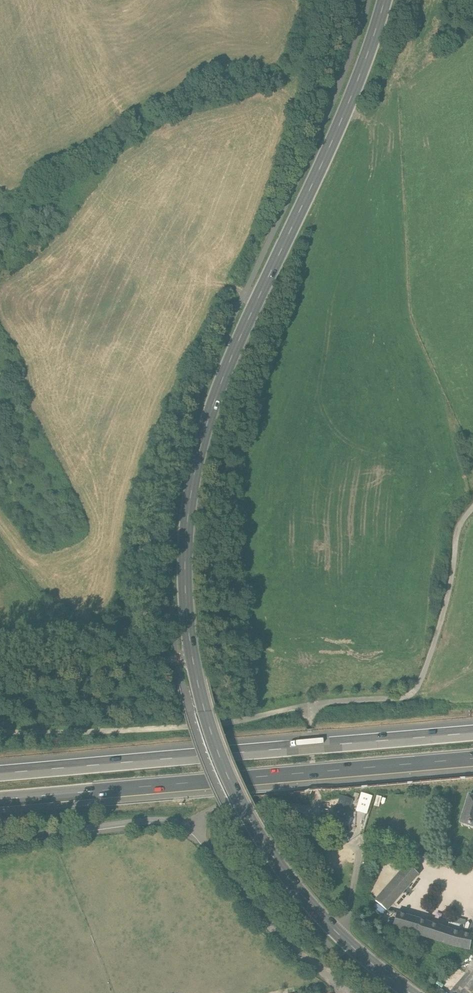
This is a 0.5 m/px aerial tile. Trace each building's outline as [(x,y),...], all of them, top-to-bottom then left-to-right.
[(356,810),(367,813),(373,795),(361,791),(356,810)] [(353,800),(340,796),(329,829),(343,834),(347,823),(345,823),(353,800)] [(472,797),(463,828),(472,831),(472,797)] [(418,874),(406,865),(375,901),(386,910),(418,874)] [(396,913),(392,927),(471,950),(472,942),(472,936),(470,935),(396,913)]
